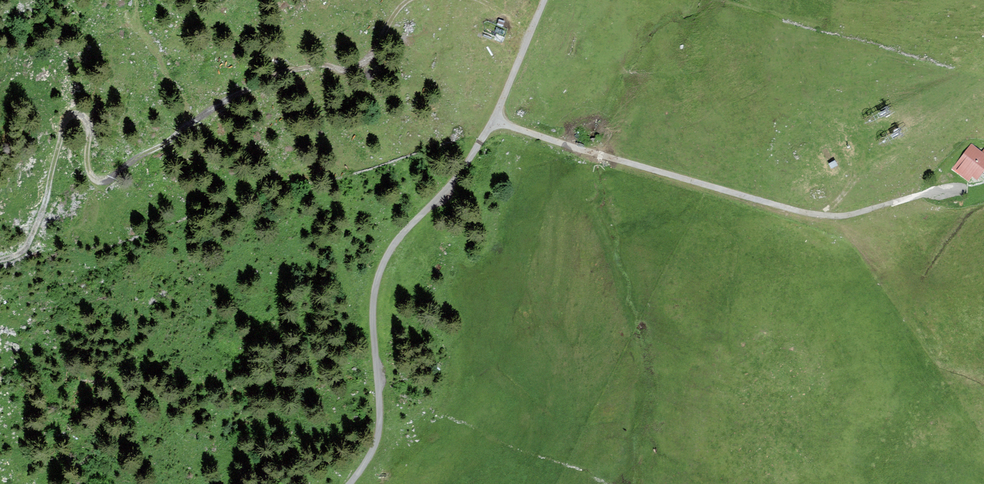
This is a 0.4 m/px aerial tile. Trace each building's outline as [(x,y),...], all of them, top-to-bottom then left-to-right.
[(971,146),(954,169),(969,180),(972,175),(977,179),(983,169),(983,155),(971,146)]
